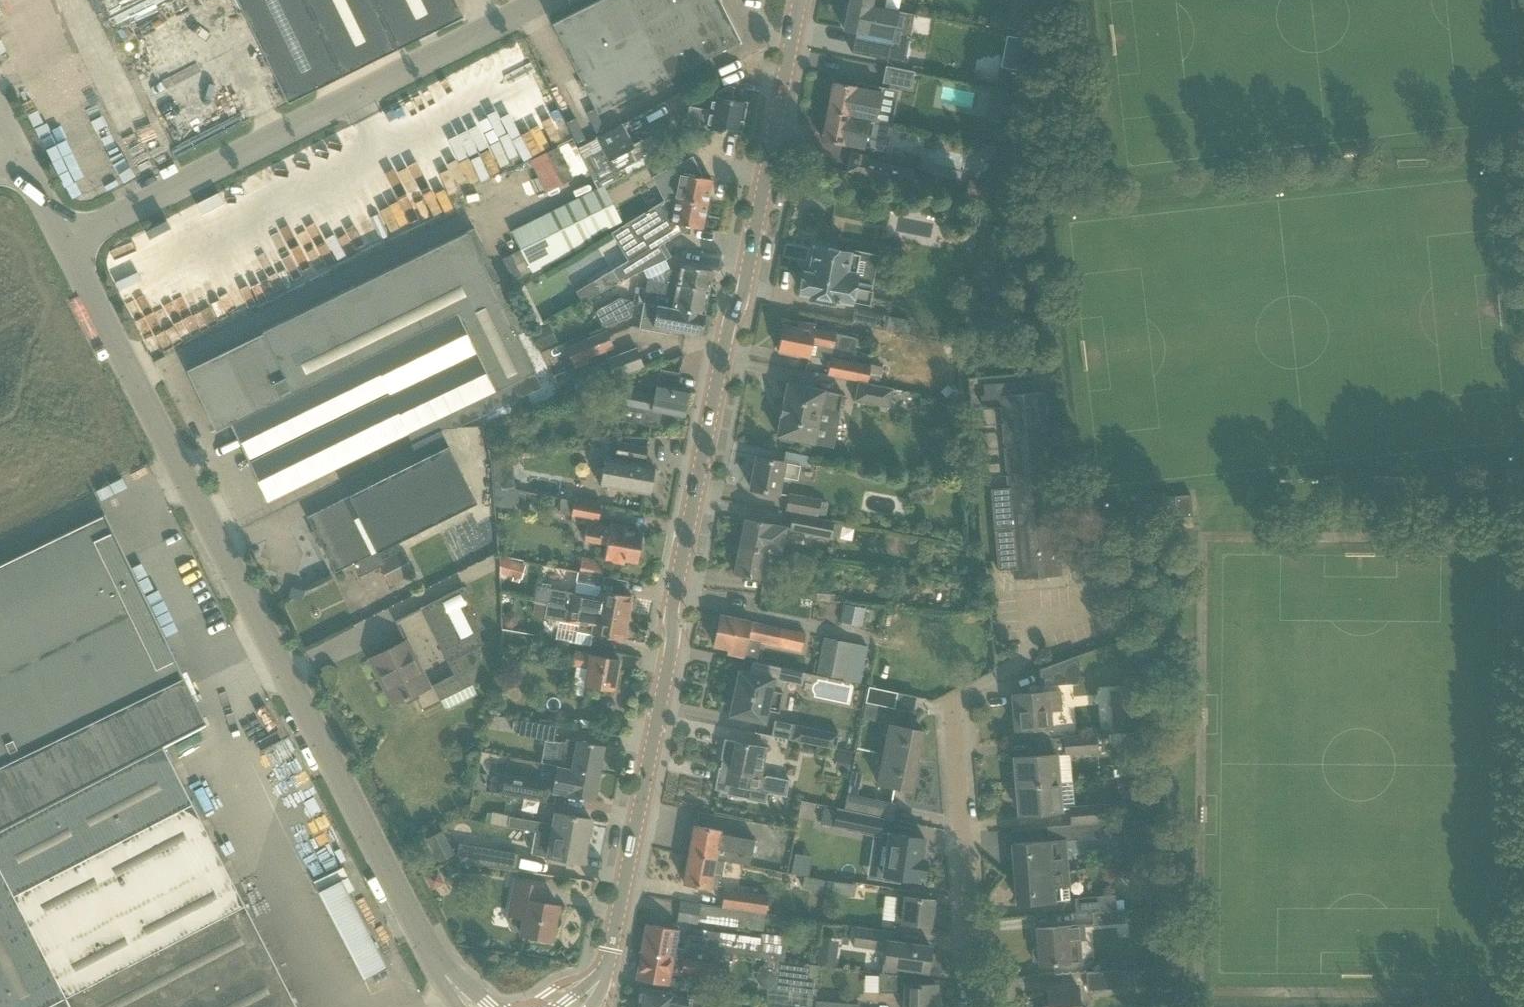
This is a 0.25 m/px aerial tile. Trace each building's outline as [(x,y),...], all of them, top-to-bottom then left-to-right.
[(166,0),(108,0),(116,20),(166,0)] [(288,103),(314,90),(463,16),(455,0),(237,0),(288,103)] [(552,24),(598,114),(740,41),(719,0),(600,0),(552,24)] [(850,1),(844,29),(856,32),(855,36),(852,53),(888,60),(898,12),(883,9),(883,8),(850,1)] [(1007,35),(1005,44),(1023,48),(1025,39),(1007,35)] [(499,56),(505,67),(524,55),(518,45),(499,56)] [(886,66),(883,82),(911,88),(915,71),(886,66)] [(537,74),(516,80),(520,96),(542,90),(537,74)] [(834,82),(828,111),(876,121),(883,87),(857,82),(856,87),(834,82)] [(717,92),(716,96),(714,96),(711,109),(689,105),(686,122),(740,134),(746,103),(731,99),(734,87),(728,86),(717,92)] [(994,89),(992,98),(1011,102),(1013,93),(994,89)] [(828,111),(822,139),(860,147),(885,152),(891,124),(876,121),(828,111)] [(595,138),(577,147),(583,158),(594,182),(597,189),(604,186),(631,171),(628,164),(636,161),(630,150),(633,148),(621,125),(595,138)] [(573,178),(557,147),(530,160),(545,192),(573,178)] [(868,159),(869,155),(851,151),(847,172),(909,185),(913,169),(868,159)] [(692,156),(652,177),(664,200),(666,199),(670,196),(675,198),(707,204),(712,179),(701,177),(701,174),(692,156)] [(970,179),(966,196),(990,201),(993,185),(970,179)] [(520,249),(502,259),(512,280),(531,271),(532,272),(593,241),(590,236),(621,221),(604,186),(597,189),(552,211),(511,231),(520,249)] [(628,260),(612,269),(619,281),(620,282),(642,270),(644,269),(664,260),(666,259),(667,258),(671,257),(663,242),(680,232),(685,233),(690,230),(691,226),(702,229),(707,204),(675,198),(670,196),(666,199),(664,200),(650,209),(629,222),(638,237),(641,235),(649,247),(628,260)] [(264,332),(187,370),(216,430),(230,423),(268,500),(407,433),(472,402),(479,417),(542,387),(492,282),(499,279),(474,228),(398,264),(263,330),(264,332)] [(833,249),(834,244),(819,241),(818,246),(815,245),(809,273),(804,272),(800,291),(809,293),(808,300),(835,306),(836,301),(838,301),(839,299),(870,305),(872,291),(869,290),(875,257),(833,249)] [(665,271),(663,281),(709,290),(712,270),(681,264),(679,272),(669,270),(665,271)] [(619,281),(612,269),(593,281),(599,292),(619,281)] [(646,290),(644,301),(663,305),(673,307),(704,313),(709,290),(663,281),(663,283),(647,280),(645,290),(646,290)] [(524,285),(516,297),(521,307),(532,302),(524,285)] [(595,311),(602,327),(630,316),(633,301),(618,298),(595,311)] [(705,313),(704,313),(673,307),(644,301),(639,328),(669,334),(670,329),(701,335),(705,313)] [(532,329),(543,324),(532,302),(521,307),(532,329)] [(854,309),(852,322),(905,333),(907,320),(854,309)] [(816,329),(817,325),(798,321),(797,327),(783,324),(778,350),(811,357),(813,343),(854,352),(856,338),(836,333),(816,329)] [(549,324),(535,330),(544,348),(558,341),(549,324)] [(583,340),(566,347),(569,354),(575,369),(588,363),(586,359),(614,348),(607,330),(583,340)] [(636,347),(606,359),(614,379),(644,367),(636,347)] [(547,349),(541,352),(552,375),(558,372),(550,358),(548,353),(549,353),(547,349)] [(858,381),(879,385),(883,367),(831,357),(828,375),(858,381)] [(623,389),(622,394),(625,395),(624,404),(642,408),(640,419),(643,424),(654,426),(659,423),(661,411),(683,416),(689,390),(676,387),(679,373),(660,368),(654,395),(626,390),(623,389)] [(893,388),(879,385),(858,381),(854,400),(889,407),(893,388)] [(1035,381),(1002,384),(980,385),(981,396),(1001,395),(1013,529),(995,530),(998,570),(1014,569),(1015,579),(1061,575),(1059,552),(1057,552),(1043,391),(1036,392),(1035,381)] [(781,416),(780,421),(777,435),(781,436),(780,439),(792,442),(792,438),(802,440),(800,452),(809,454),(811,442),(832,446),(843,394),(787,383),(784,402),(782,402),(782,405),(784,405),(782,413),(780,413),(780,415),(781,416)] [(947,385),(941,391),(946,397),(953,391),(947,385)] [(625,395),(622,394),(609,391),(606,406),(622,410),(624,404),(625,395)] [(615,460),(608,459),(605,458),(603,467),(599,467),(595,470),(594,478),(597,481),(600,482),(600,484),(604,485),(619,487),(649,493),(654,466),(642,464),(645,447),(618,442),(615,460)] [(448,447),(421,460),(308,516),(335,572),(352,563),(378,551),(475,502),(448,447)] [(757,457),(751,488),(777,494),(780,480),(790,482),(791,478),(797,480),(800,465),(783,462),(757,457)] [(512,458),(492,459),(494,485),(515,489),(514,473),(512,458)] [(515,489),(494,485),(495,504),(512,507),(513,501),(524,503),(526,491),(515,489)] [(792,513),(817,518),(820,499),(789,493),(786,511),(793,512),(792,513)] [(1153,497),(1157,536),(1176,534),(1172,495),(1153,497)] [(1174,496),(1176,517),(1192,516),(1191,495),(1174,496)] [(600,505),(560,498),(560,503),(560,510),(567,513),(572,513),(571,521),(587,524),(584,540),(607,544),(604,560),(623,563),(624,559),(637,561),(642,535),(625,532),(626,528),(611,525),(610,528),(596,526),(600,505)] [(0,565),(0,765),(180,679),(183,677),(183,678),(184,677),(104,513),(103,513),(104,515),(0,565)] [(834,521),(817,518),(792,513),(790,530),(839,537),(841,524),(834,523),(834,521)] [(745,518),(740,546),(778,553),(780,539),(783,525),(745,518)] [(778,553),(740,546),(734,574),(772,581),(778,553)] [(414,574),(403,550),(382,560),(379,562),(380,565),(390,586),(414,574)] [(500,557),(499,573),(508,576),(513,577),(512,580),(518,582),(519,579),(521,579),(525,565),(512,561),(500,557)] [(581,569),(603,570),(603,557),(581,557),(581,569)] [(604,576),(584,573),(578,572),(576,581),(577,581),(575,593),(537,586),(534,600),(547,603),(627,618),(629,609),(631,609),(634,608),(635,601),(633,598),(631,598),(631,596),(601,590),(604,576)] [(292,582),(288,596),(302,600),(306,586),(292,582)] [(782,582),(781,596),(816,599),(816,600),(830,601),(833,601),(835,587),(782,582)] [(474,683),(482,645),(483,644),(477,630),(484,627),(464,587),(421,608),(448,661),(455,674),(433,685),(440,699),(441,699),(446,709),(476,693),(472,684),(474,683)] [(627,618),(547,603),(544,618),(579,624),(578,631),(591,633),(591,634),(623,640),(623,637),(626,638),(628,636),(630,629),(628,627),(625,626),(627,618)] [(504,615),(503,623),(506,627),(512,628),(516,625),(518,617),(515,612),(509,611),(504,615)] [(720,615),(714,645),(729,648),(728,653),(745,656),(745,655),(748,639),(761,642),(801,650),(805,633),(751,622),(751,621),(720,615)] [(541,635),(538,652),(565,657),(568,640),(541,635)] [(867,646),(851,643),(824,637),(817,673),(845,678),(844,681),(860,684),(861,679),(867,646)] [(429,688),(406,640),(370,658),(393,705),(429,688)] [(619,660),(574,652),(572,665),(588,668),(585,685),(614,690),(619,660)] [(1040,669),(1042,686),(1081,682),(1079,655),(1040,669)] [(730,714),(764,721),(766,710),(779,712),(783,692),(782,692),(784,680),(801,684),(804,673),(753,661),(750,673),(740,671),(736,687),(735,687),(733,697),(734,698),(730,714)] [(0,765),(0,1006),(297,1006),(163,745),(206,723),(184,677),(183,678),(183,677),(180,679),(0,765)] [(869,687),(866,703),(895,709),(898,693),(869,687)] [(1063,711),(1061,690),(1013,694),(1016,729),(1029,728),(1030,740),(1051,739),(1049,712),(1063,711)] [(489,706),(488,713),(500,715),(501,708),(489,706)] [(1134,715),(1113,717),(1114,729),(1135,728),(1134,715)] [(556,726),(521,720),(518,735),(553,740),(556,726)] [(794,724),(791,740),(836,748),(839,733),(794,724)] [(890,724),(884,753),(908,758),(916,760),(916,757),(918,758),(921,756),(922,752),(923,748),(921,745),(919,745),(922,730),(918,730),(910,728),(890,724)] [(1096,734),(1065,737),(1066,753),(1066,754),(1069,754),(1097,751),(1117,750),(1136,748),(1137,748),(1135,731),(1096,734)] [(718,766),(714,788),(727,791),(729,791),(730,784),(749,788),(747,798),(747,799),(765,802),(767,793),(786,796),(789,780),(766,775),(765,777),(760,776),(766,745),(744,741),(724,737),(720,758),(725,758),(723,767),(718,766)] [(604,745),(566,738),(566,742),(561,741),(557,766),(571,768),(599,773),(604,745)] [(850,755),(839,753),(836,768),(847,769),(850,755)] [(884,753),(878,783),(898,787),(906,789),(910,789),(913,775),(915,775),(918,773),(918,771),(919,765),(918,762),(916,762),(916,760),(908,758),(884,753)] [(1059,782),(1057,754),(1015,757),(1017,785),(1059,782)] [(571,768),(557,766),(552,793),(567,796),(594,801),(599,773),(571,768)] [(476,772),(473,788),(485,790),(487,782),(486,782),(487,774),(476,772)] [(500,775),(496,792),(541,800),(544,784),(500,775)] [(1059,782),(1017,785),(1017,787),(1013,788),(1014,802),(1018,801),(1019,813),(1061,810),(1059,782)] [(895,803),(876,799),(848,793),(845,809),(884,817),(891,819),(895,803)] [(1093,821),(1103,820),(1102,803),(1071,806),(1072,823),(1093,821)] [(837,808),(833,827),(880,837),(884,817),(845,809),(837,808)] [(488,813),(486,822),(489,823),(507,826),(536,831),(587,841),(591,819),(555,812),(553,824),(538,821),(523,819),(509,816),(509,815),(492,812),(491,813),(488,813)] [(1103,820),(1093,821),(1094,837),(1111,836),(1109,820),(1103,821),(1103,820)] [(695,826),(689,855),(724,862),(725,861),(750,865),(755,840),(720,833),(720,831),(695,826)] [(454,854),(441,830),(428,837),(440,861),(454,854)] [(534,842),(532,854),(541,855),(547,856),(546,861),(557,863),(573,866),(574,861),(583,862),(587,841),(536,831),(534,842)] [(889,833),(882,880),(900,883),(901,877),(918,880),(919,876),(924,877),(926,860),(922,859),(925,838),(889,833)] [(1016,874),(1063,870),(1062,856),(1066,855),(1065,840),(1014,844),(1016,874)] [(458,854),(456,854),(460,862),(473,864),(516,869),(518,855),(474,847),(474,846),(459,844),(458,854)] [(724,862),(689,855),(684,883),(717,889),(720,875),(722,875),(724,862)] [(343,867),(316,880),(320,888),(346,876),(343,867)] [(1063,870),(1016,874),(1019,903),(1054,901),(1054,900),(1069,899),(1067,870),(1063,870)] [(438,871),(426,877),(432,889),(445,883),(438,871)] [(825,880),(804,876),(802,887),(811,889),(811,892),(822,894),(825,880)] [(342,880),(320,891),(365,978),(387,967),(342,880)] [(856,884),(827,880),(825,892),(854,896),(856,884)] [(509,914),(510,915),(508,925),(511,930),(521,932),(521,933),(551,939),(558,905),(542,902),(545,887),(516,881),(509,914)] [(721,907),(765,914),(768,895),(724,889),(721,907)] [(1093,911),(1117,909),(1116,894),(1075,897),(1077,913),(1093,911)] [(894,920),(894,922),(900,922),(930,924),(931,923),(931,914),(935,914),(936,901),(933,900),(933,899),(903,896),(897,895),(897,896),(894,920)] [(700,904),(700,905),(680,901),(677,921),(696,924),(697,922),(763,931),(765,914),(721,907),(700,904)] [(1124,908),(1117,909),(1093,911),(1094,925),(1125,922),(1124,908)] [(647,923),(641,951),(704,962),(707,950),(709,937),(690,934),(689,934),(686,949),(675,946),(678,929),(647,923)] [(1037,929),(1038,948),(1032,950),(1033,961),(1039,962),(1039,964),(1068,962),(1082,962),(1080,939),(1084,939),(1083,925),(1037,929)] [(892,931),(873,928),(856,926),(853,946),(886,951),(884,964),(883,973),(917,978),(918,969),(928,971),(928,967),(931,966),(933,955),(930,954),(931,947),(891,941),(892,931)] [(691,928),(690,934),(709,937),(707,950),(731,954),(738,955),(764,958),(777,960),(784,962),(787,937),(761,933),(760,938),(691,928)] [(704,962),(641,951),(636,978),(668,984),(668,983),(684,986),(686,972),(710,976),(710,973),(727,976),(731,954),(707,950),(704,962)] [(757,974),(757,981),(762,988),(765,988),(768,989),(775,984),(776,976),(774,975),(776,973),(777,960),(764,958),(763,966),(758,970),(759,971),(759,972),(757,974)] [(1132,970),(1119,971),(1119,970),(1086,973),(1088,991),(1133,987),(1132,970)] [(936,999),(937,984),(917,984),(917,978),(883,973),(879,973),(878,992),(904,992),(904,1006),(939,1006),(940,999),(936,999)] [(1077,985),(1046,987),(1048,1006),(1043,1006),(1079,1006),(1077,985)] [(638,1006),(671,1006),(672,1000),(676,1000),(675,1006),(682,1006),(761,1006),(717,999),(717,1000),(701,998),(701,1000),(695,999),(696,998),(675,993),(641,987),(638,1006)]
